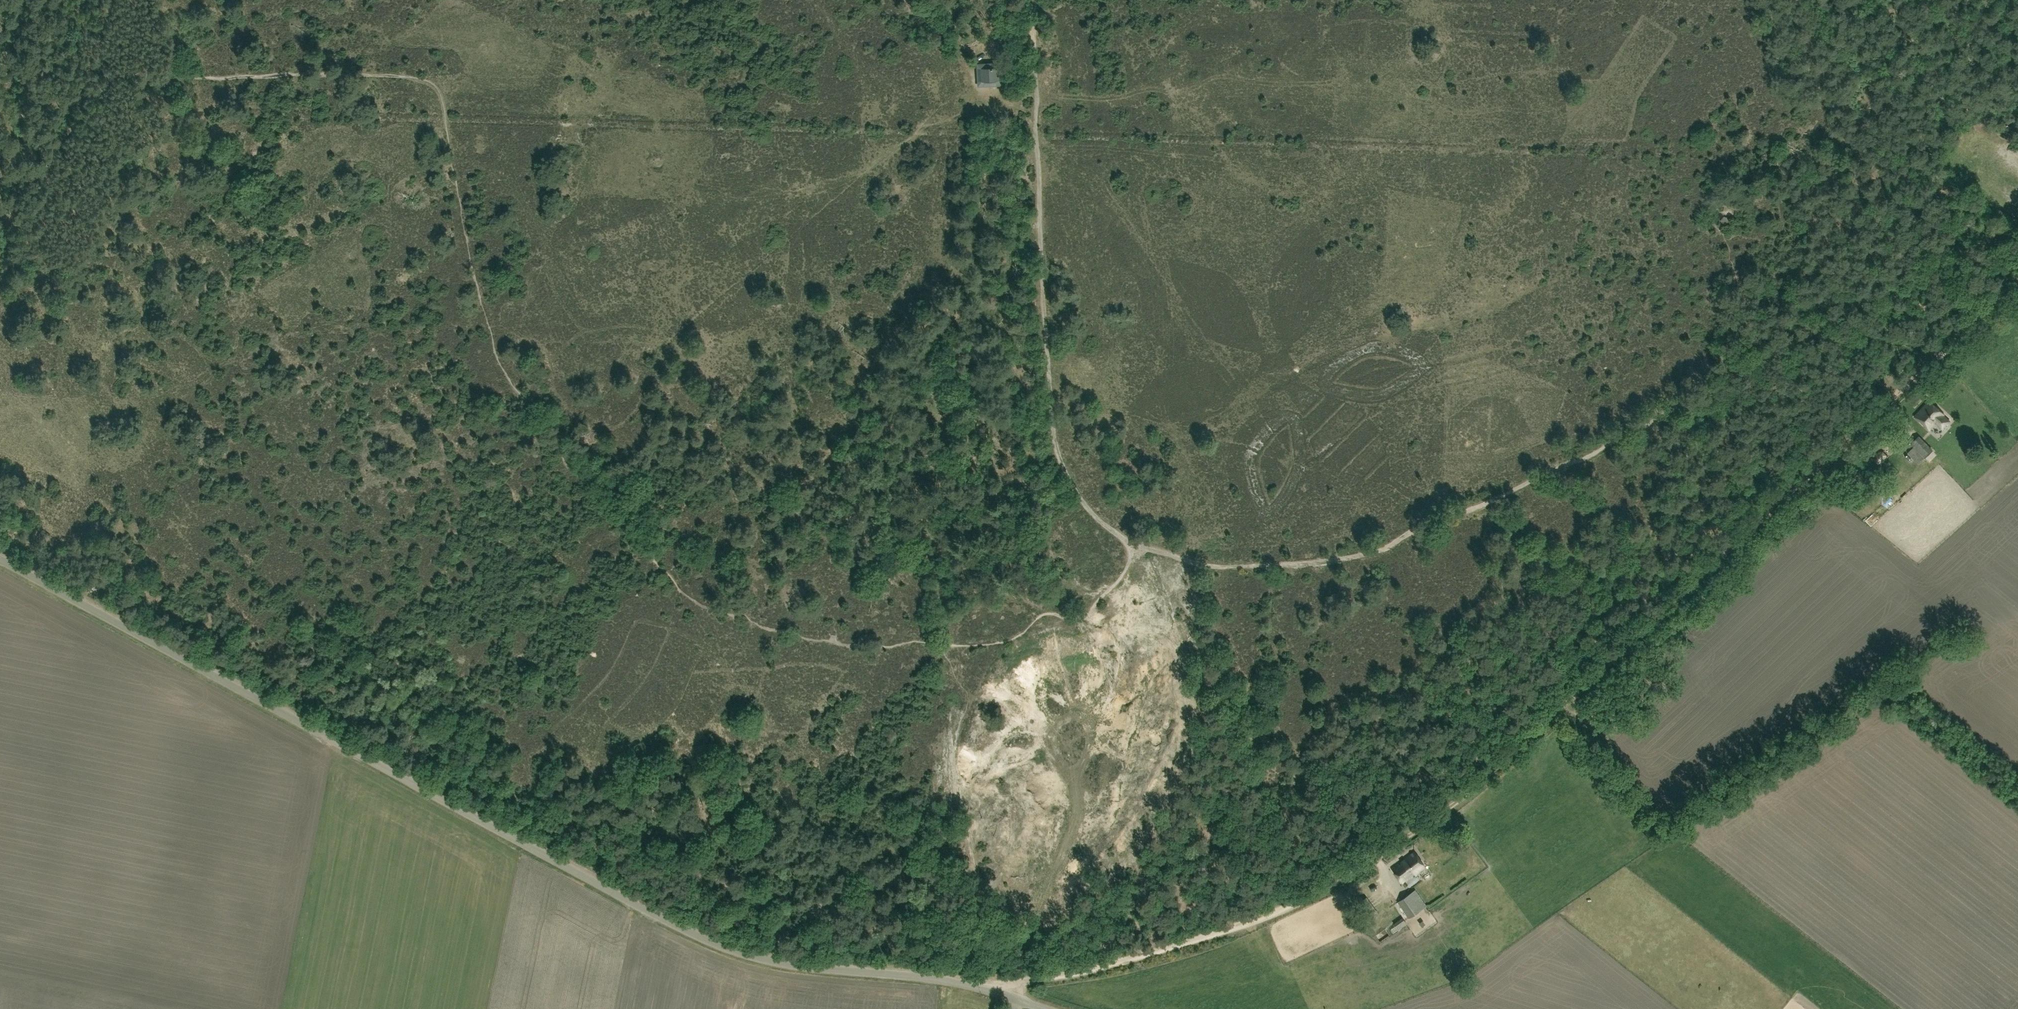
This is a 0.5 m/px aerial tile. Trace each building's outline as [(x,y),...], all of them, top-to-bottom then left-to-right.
[(978,87),(1002,85),(1001,62),(976,64),(978,87)] [(1948,423),(1950,421),(1943,414),(1944,413),(1929,400),(1914,417),(1920,421),(1920,420),(1925,424),(1924,425),(1929,430),(1932,427),(1932,426),(1935,422),(1939,425),(1938,425),(1942,429),(1944,427),(1944,426),(1947,422),(1948,423)] [(1926,456),(1926,457),(1933,450),(1918,436),(1912,443),(1915,446),(1908,452),(1919,463),(1926,456)] [(1878,463),(1882,462),(1886,458),(1886,455),(1883,452),(1880,452),(1875,456),(1875,460),(1878,463)] [(1886,487),(1878,492),(1884,502),(1893,497),(1886,487)] [(1416,875),(1426,868),(1414,852),(1391,869),(1402,883),(1415,874),(1416,875)] [(1418,876),(1408,882),(1412,888),(1422,882),(1418,876)] [(1409,918),(1426,906),(1415,890),(1398,903),(1409,918)] [(1407,924),(1404,919),(1403,918),(1393,924),(1398,931),(1407,924)]
